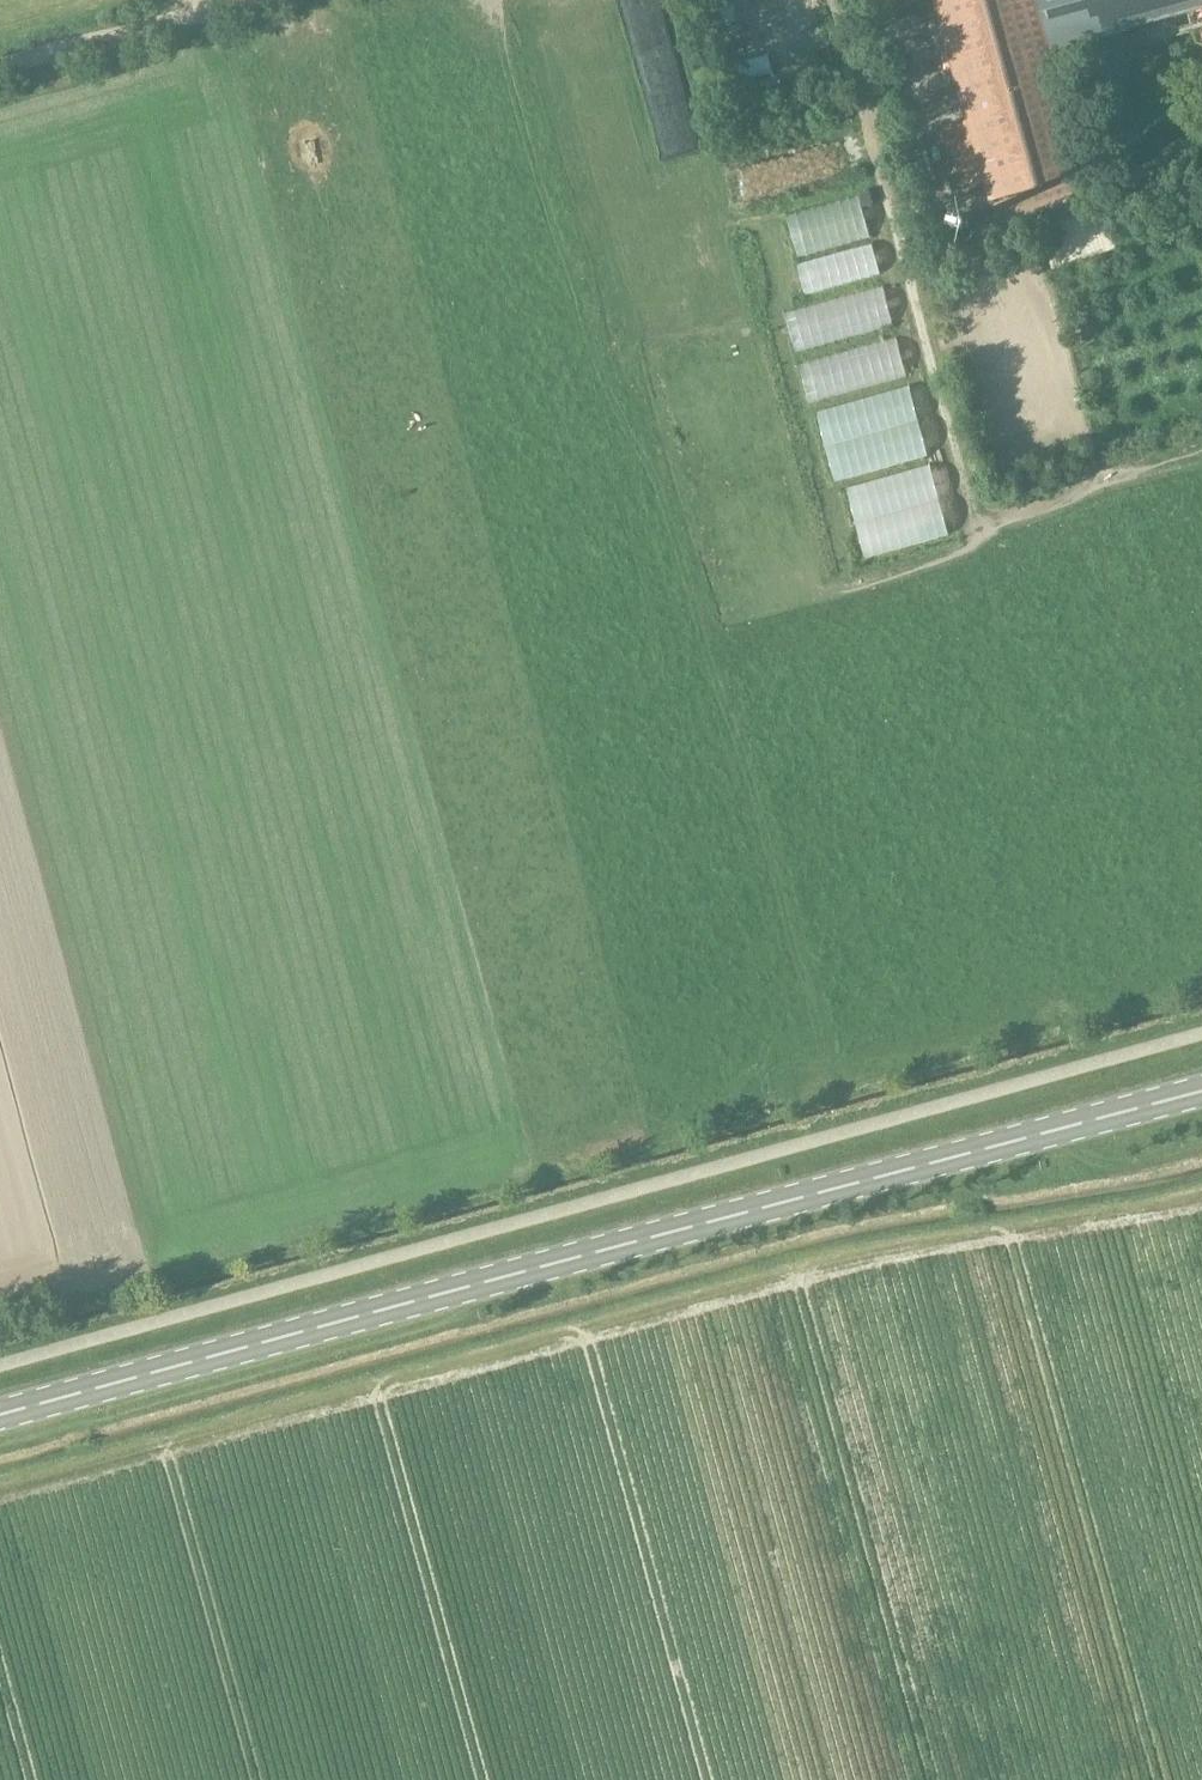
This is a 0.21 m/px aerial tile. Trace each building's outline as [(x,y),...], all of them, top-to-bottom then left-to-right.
[(937,3),(989,197),(1084,172),(1053,55),(1039,0),(949,0),(937,3)] [(1052,48),(1190,11),(1201,8),(1201,0),(1039,0),(1052,48)] [(1190,11),(1198,41),(1201,44),(1201,8),(1190,11)] [(782,156),(761,164),(770,186),(791,178),(782,156)] [(739,182),(756,183),(756,166),(740,166),(739,182)] [(997,240),(1094,209),(1083,174),(986,205),(997,240)] [(864,197),(783,213),(790,249),(832,241),(831,232),(869,225),(864,197)] [(795,262),(798,284),(875,274),(873,252),(795,262)] [(866,313),(884,309),(879,289),(861,294),(866,313)]
